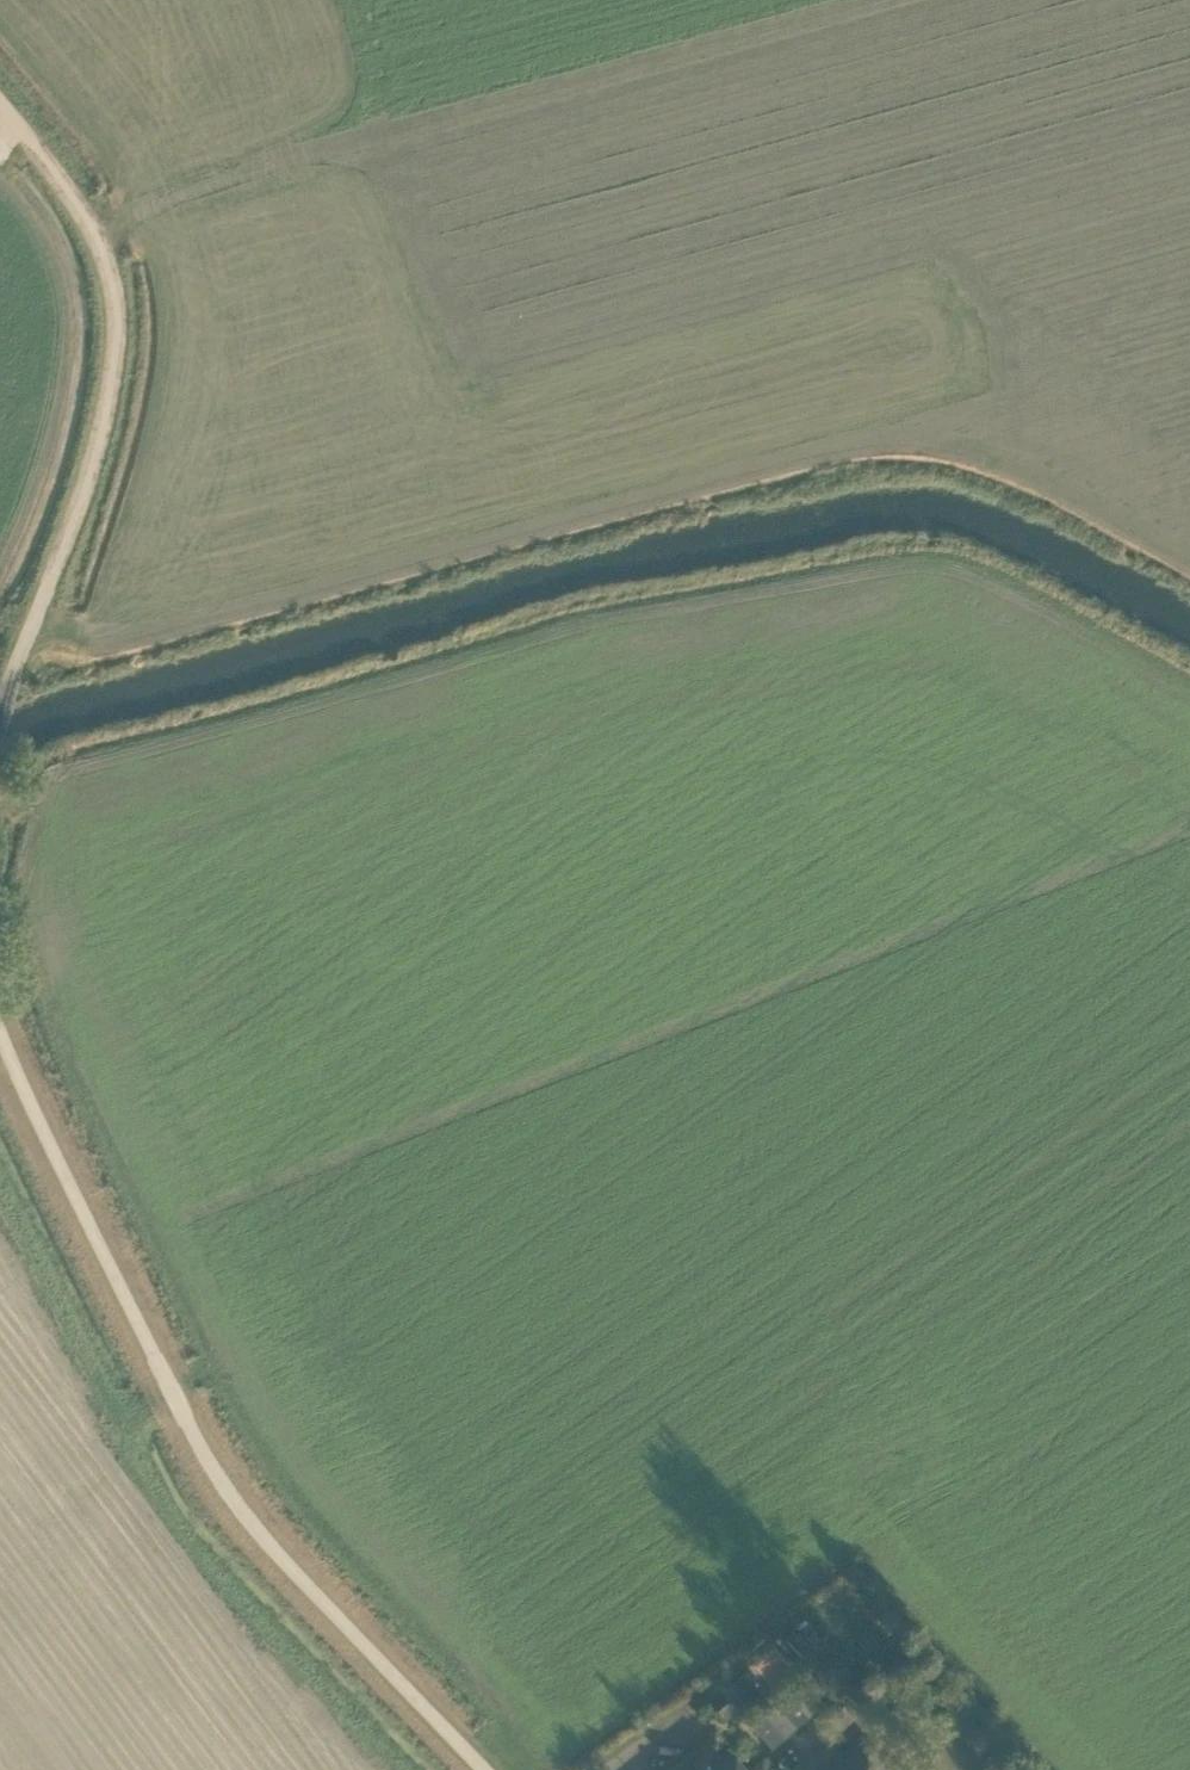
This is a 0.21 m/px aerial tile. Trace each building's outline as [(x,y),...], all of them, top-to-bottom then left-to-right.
[(781,1635),(804,1666),(819,1655),(796,1624),(781,1635)] [(726,1733),(748,1717),(744,1712),(766,1696),(749,1674),(728,1690),(734,1697),(712,1715),(726,1733)] [(778,1703),(798,1726),(821,1705),(801,1682),(778,1703)] [(754,1725),(774,1747),(798,1726),(778,1703),(754,1725)] [(843,1707),(833,1716),(842,1726),(852,1716),(843,1707)] [(864,1734),(822,1769),(897,1769),(864,1734)] [(734,1749),(710,1769),(752,1769),(734,1749)]
